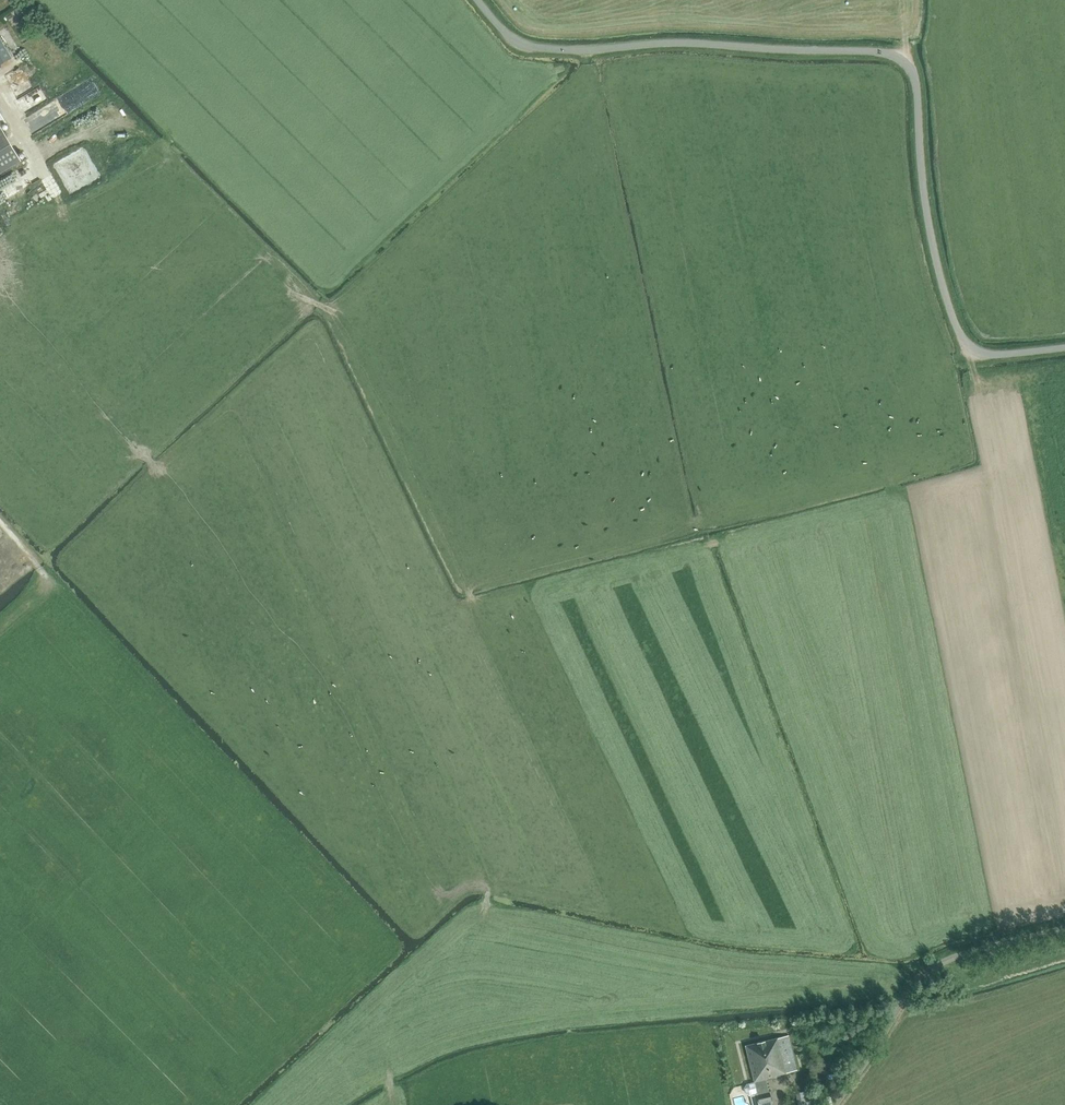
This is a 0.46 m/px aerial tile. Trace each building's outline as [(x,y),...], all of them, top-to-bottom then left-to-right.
[(11,58),(0,39),(0,65),(11,58)] [(21,161),(1,126),(0,127),(0,174),(21,161)] [(754,1080),(755,1082),(747,1084),(744,1088),(745,1093),(749,1095),(757,1093),(760,1104),(772,1104),(769,1091),(766,1092),(763,1079),(776,1076),(776,1075),(797,1070),(789,1035),(746,1046),(754,1080)] [(798,1104),(805,1104),(803,1092),(795,1094),(798,1104)]
